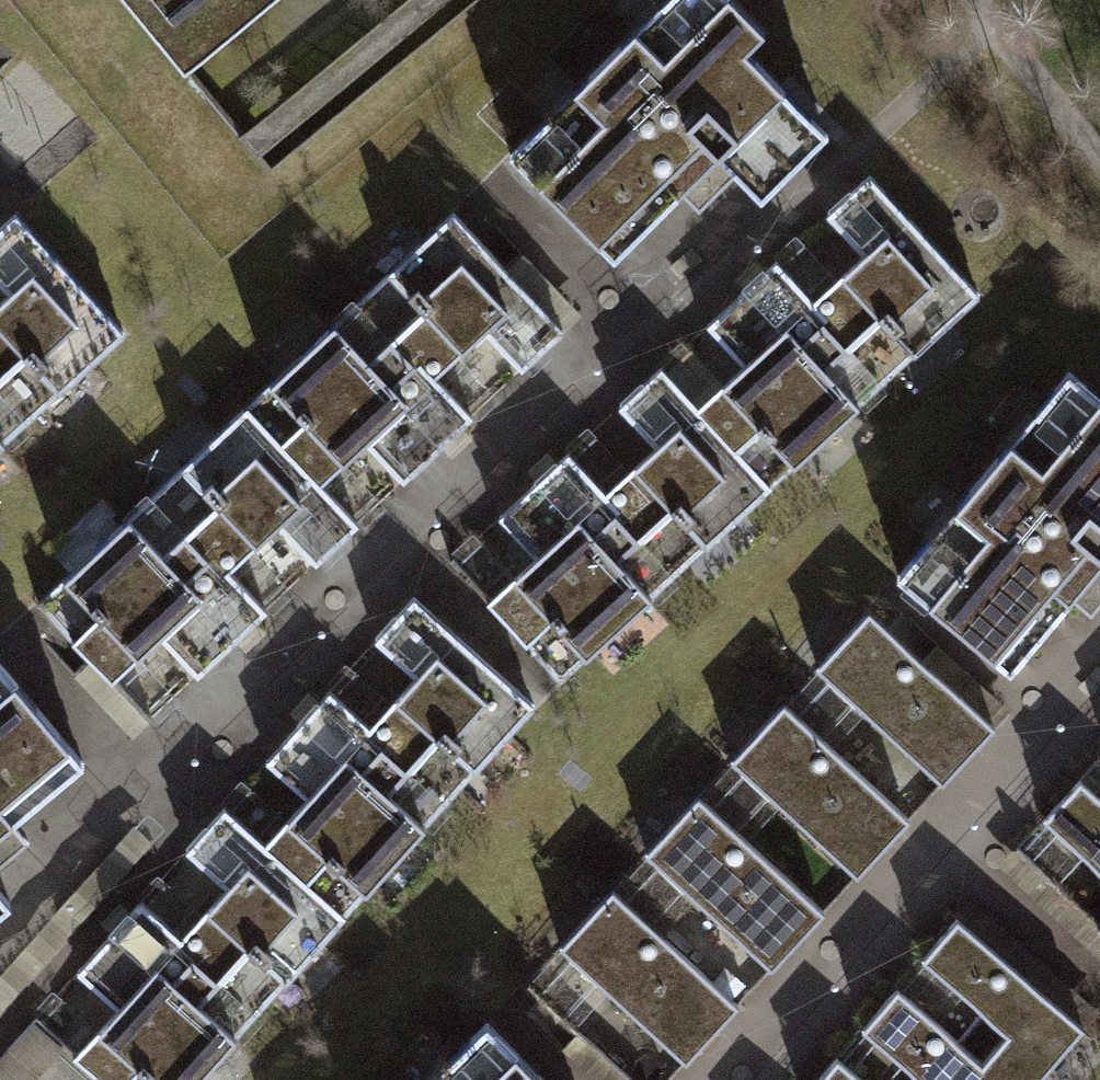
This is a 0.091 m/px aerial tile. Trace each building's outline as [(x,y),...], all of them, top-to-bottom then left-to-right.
[(182,80),(277,0),(115,0),(182,80)] [(228,138),(257,174),(472,0),(400,0),(228,138)] [(516,168),(622,272),(688,205),(708,225),(746,187),(771,211),(839,142),(755,60),(776,38),(737,0),(682,0),(516,168)] [(989,299),(881,185),(839,224),(874,262),(825,308),(788,269),(718,334),(752,370),(706,413),(781,493),(989,299)] [(479,236),(457,212),(251,412),(329,492),(376,447),(411,484),(478,420),(442,383),(492,335),(530,374),(586,319),(528,259),(515,272),(496,253),(506,243),(490,226),(479,236)] [(26,222),(0,245),(0,277),(19,299),(0,316),(0,462),(134,341),(26,222)] [(706,413),(671,375),(630,413),(666,452),(614,501),(577,461),(510,523),(546,561),(495,608),(572,689),(781,493),(706,413)] [(908,582),(1007,665),(1049,615),(1064,627),(1081,608),(1099,624),(1099,393),(1082,378),(908,582)] [(329,492),(251,412),(44,612),(97,668),(81,684),(139,744),(158,726),(121,687),(168,642),(204,678),(271,614),(236,578),(287,529),(324,568),(365,529),(329,492)] [(546,713),(424,603),(383,648),(425,685),(379,736),(338,699),(276,767),(318,805),(273,855),(352,926),(546,713)] [(1002,734),(876,619),(828,672),(954,787),(1002,734)] [(22,913),(1,888),(37,858),(20,838),(95,776),(0,661),(0,932),(22,913)] [(916,827),(791,710),(740,764),(866,881),(916,827)] [(1091,789),(1058,824),(1099,863),(1099,797),(1091,789)] [(832,919),(706,802),(655,856),(780,974),(832,919)] [(232,818),(195,858),(237,896),(189,949),(146,910),(84,978),(128,1018),(80,1070),(91,1079),(212,1079),(352,926),(273,855),(232,818)] [(0,991),(0,1015),(9,1023),(159,858),(139,839),(0,991)] [(744,1013),(619,896),(569,950),(693,1066),(744,1013)] [(1096,1031),(968,926),(934,967),(1017,1035),(990,1068),(1005,1079),(1055,1079),(1096,1031)] [(990,1068),(908,1000),(878,1037),(930,1079),(1005,1079),(990,1068)] [(446,1079),(547,1079),(496,1030),(446,1079)] [(3,1079),(56,1079),(75,1060),(45,1033),(3,1079)] [(847,1070),(838,1079),(859,1079),(847,1070)]
